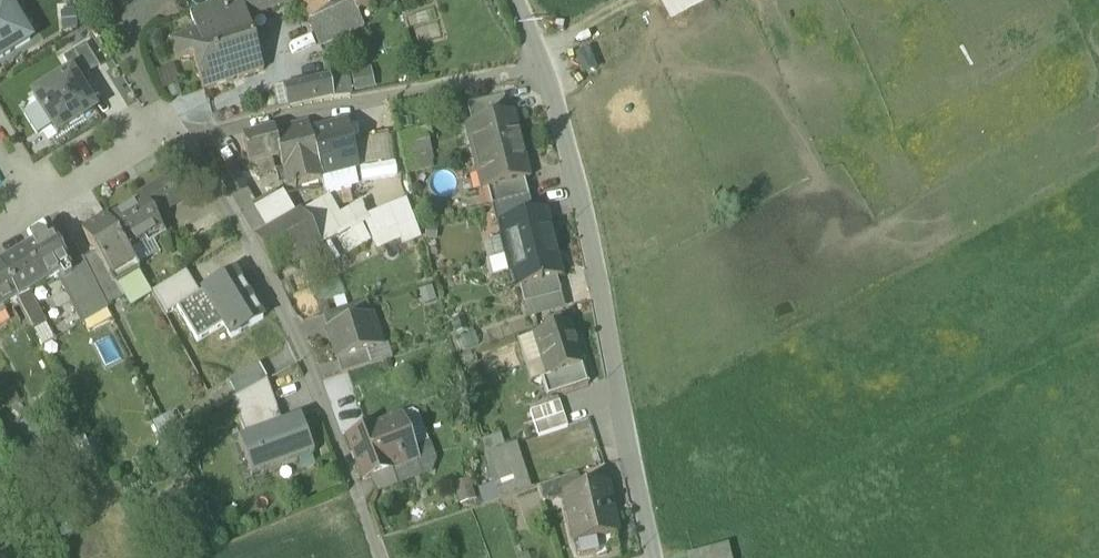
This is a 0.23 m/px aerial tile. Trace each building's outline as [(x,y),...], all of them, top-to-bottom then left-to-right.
[(85,15),(109,0),(81,0),(77,2),(85,15)] [(245,16),(240,0),(229,0),(190,13),(196,32),(201,46),(250,31),(245,16)] [(245,16),(252,14),(253,16),(288,1),(288,0),(240,0),(245,16)] [(308,24),(352,4),(356,13),(357,13),(386,0),(298,0),(308,24)] [(712,0),(663,0),(673,19),(712,0)] [(5,1),(0,4),(0,59),(29,41),(5,1)] [(363,28),(357,13),(356,13),(352,4),(308,24),(319,48),(363,28)] [(76,13),(60,13),(61,30),(76,30),(76,13)] [(263,71),(250,31),(201,46),(196,32),(171,41),(177,60),(193,57),(204,90),(263,71)] [(85,46),(74,53),(88,76),(99,69),(85,46)] [(88,76),(74,53),(62,60),(76,83),(88,76)] [(156,72),(163,91),(180,85),(173,66),(156,72)] [(371,70),(350,72),(354,93),(375,89),(371,70)] [(71,74),(59,81),(44,91),(44,90),(32,98),(38,106),(51,128),(56,136),(68,128),(83,119),(94,112),(87,100),(78,85),(71,74)] [(275,88),(279,110),(287,108),(288,108),(288,107),(300,104),(332,97),(329,77),(283,86),(275,88)] [(332,97),(332,99),(350,96),(347,79),(329,77),(332,97)] [(466,108),(470,125),(507,116),(503,99),(466,108)] [(51,128),(38,106),(23,114),(36,136),(51,128)] [(470,143),(474,159),(520,148),(512,115),(507,116),(470,125),(475,142),(470,143)] [(279,158),(287,189),(321,180),(320,177),(310,134),(307,123),(274,131),(279,158)] [(346,125),(310,134),(320,177),(354,169),(356,168),(346,125)] [(243,138),(249,165),(279,158),(274,131),(243,138)] [(397,158),(390,133),(353,142),(359,168),(397,158)] [(399,143),(403,158),(426,152),(422,138),(399,143)] [(528,181),(520,148),(474,159),(479,175),(483,174),(487,191),(524,182),(528,181)] [(430,169),(426,152),(403,158),(407,175),(430,169)] [(358,186),(354,169),(320,177),(321,180),(327,195),(358,186)] [(220,179),(239,212),(254,204),(235,171),(220,179)] [(156,187),(169,209),(185,199),(172,177),(156,187)] [(487,191),(491,208),(528,199),(524,182),(487,191)] [(109,222),(126,252),(149,239),(151,242),(164,234),(155,218),(169,209),(156,187),(135,199),(138,204),(109,222)] [(274,192),(254,204),(269,232),(296,216),(283,193),(277,197),(274,192)] [(330,198),(301,213),(328,201),(340,238),(363,227),(370,224),(367,218),(361,204),(340,216),(330,198)] [(533,216),(528,199),(491,208),(496,227),(503,225),(503,223),(533,216)] [(301,213),(321,248),(336,240),(340,238),(328,201),(301,213)] [(405,202),(367,218),(370,224),(363,227),(370,243),(376,253),(400,243),(402,248),(420,241),(405,202)] [(254,204),(239,212),(255,240),(269,232),(254,204)] [(275,275),(321,248),(301,213),(296,216),(269,232),(255,240),(275,275)] [(502,240),(507,257),(552,245),(544,213),(533,216),(503,223),(503,225),(507,239),(502,240)] [(138,271),(135,266),(126,252),(109,222),(106,219),(82,233),(95,255),(114,286),(115,286),(138,271)] [(336,240),(345,256),(370,243),(363,227),(340,238),(336,240)] [(32,249),(25,253),(43,287),(59,278),(69,272),(69,270),(51,238),(44,242),(43,240),(38,239),(32,242),(31,247),(32,249)] [(157,253),(151,242),(149,239),(126,252),(135,266),(157,253)] [(345,256),(336,240),(321,248),(331,264),(345,256)] [(483,245),(487,262),(507,257),(502,240),(483,245)] [(552,245),(507,257),(487,262),(492,278),(511,273),(511,274),(515,273),(519,289),(557,280),(561,279),(552,245)] [(43,287),(25,253),(0,268),(0,270),(17,303),(29,296),(43,287)] [(83,262),(107,310),(119,303),(123,300),(115,286),(114,286),(95,255),(83,262)] [(59,278),(83,324),(107,310),(83,262),(69,270),(69,272),(59,278)] [(17,303),(0,270),(0,313),(17,303)] [(137,301),(151,293),(138,271),(115,286),(123,300),(119,303),(125,313),(135,307),(137,301)] [(151,293),(165,316),(177,309),(199,295),(186,273),(151,293)] [(515,273),(511,274),(514,290),(519,289),(515,273)] [(223,327),(231,341),(263,321),(234,274),(202,294),(223,327)] [(519,289),(524,306),(561,297),(557,280),(519,289)] [(437,303),(432,287),(418,292),(423,307),(437,303)] [(197,343),(223,327),(202,294),(199,295),(177,309),(197,343)] [(17,303),(33,333),(45,326),(29,296),(17,303)] [(565,310),(561,297),(524,306),(527,320),(565,310)] [(323,318),(327,331),(370,316),(366,304),(362,305),(323,318)] [(464,315),(451,319),(455,336),(469,332),(464,315)] [(327,331),(337,362),(366,353),(377,349),(372,335),(377,334),(371,316),(370,316),(327,331)] [(569,324),(533,336),(547,377),(547,379),(583,367),(569,324)] [(53,342),(45,326),(33,333),(41,348),(53,342)] [(372,335),(377,349),(381,348),(377,334),(372,335)] [(531,383),(547,377),(533,336),(517,341),(531,383)] [(387,346),(381,348),(377,349),(366,353),(371,366),(391,359),(387,346)] [(337,362),(341,375),(371,366),(366,353),(337,362)] [(258,366),(229,382),(237,398),(267,382),(258,366)] [(589,386),(583,367),(547,379),(549,382),(541,385),(546,399),(546,400),(589,386)] [(232,401),(235,410),(266,399),(272,397),(267,382),(237,398),(232,401)] [(4,411),(18,402),(13,391),(0,399),(0,403),(4,411)] [(276,427),(282,425),(272,397),(266,399),(276,427)] [(266,399),(235,410),(245,438),(276,427),(266,399)] [(529,412),(533,426),(564,416),(559,402),(529,412)] [(413,414),(401,418),(407,434),(413,450),(429,444),(418,417),(413,414)] [(568,428),(564,416),(533,426),(538,438),(568,428)] [(252,479),(298,462),(295,455),(312,449),(301,418),(282,425),(276,427),(245,438),(238,441),(252,479)] [(387,423),(393,439),(407,434),(401,418),(387,423)] [(374,428),(381,444),(393,439),(387,423),(374,428)] [(368,480),(391,471),(381,444),(374,428),(347,438),(364,482),(368,481),(368,480)] [(407,434),(393,439),(381,444),(391,471),(417,461),(413,450),(407,434)] [(480,441),(485,456),(505,449),(500,435),(480,441)] [(417,461),(424,478),(430,476),(435,461),(429,444),(413,450),(417,461)] [(499,502),(532,491),(516,445),(505,449),(485,456),(494,484),(499,502)] [(314,456),(312,449),(295,455),(298,462),(314,456)] [(391,471),(398,488),(424,478),(417,461),(391,471)] [(368,481),(378,495),(398,488),(391,471),(368,480),(368,481)] [(581,490),(578,476),(538,489),(542,503),(543,504),(563,499),(563,498),(563,495),(581,491),(581,490)] [(470,480),(451,487),(458,508),(477,502),(470,480)] [(499,502),(494,484),(477,490),(483,507),(499,502)] [(599,554),(596,540),(616,535),(619,535),(608,484),(581,490),(581,491),(563,495),(563,498),(563,499),(573,545),(576,556),(580,557),(599,554)] [(692,557),(729,557),(727,550),(692,557)]
